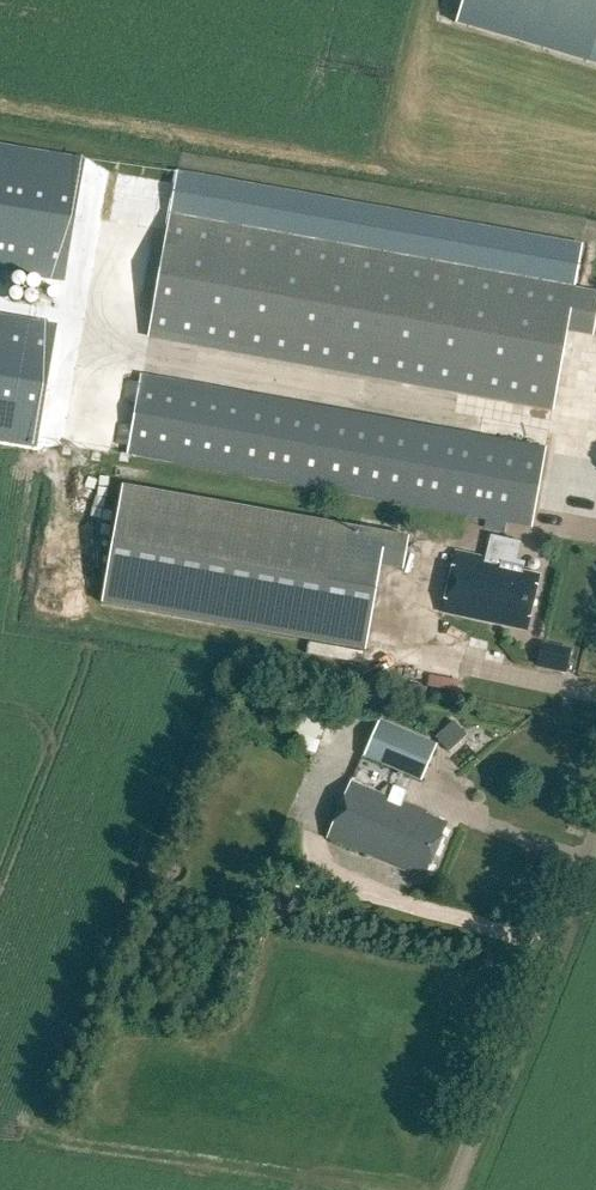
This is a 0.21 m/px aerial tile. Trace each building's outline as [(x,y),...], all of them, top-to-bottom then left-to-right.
[(595,65),(595,0),(462,0),(456,24),(595,65)] [(0,145),(0,269),(64,280),(84,159),(0,145)] [(592,334),(595,313),(595,294),(573,290),(580,245),(177,173),(149,337),(552,410),(566,330),(592,334)] [(0,318),(0,442),(36,448),(56,327),(0,318)] [(142,377),(128,453),(531,526),(545,450),(142,377)] [(124,487),(103,604),(365,651),(380,567),(403,571),(409,539),(124,487)] [(515,565),(520,543),(490,536),(485,559),(457,552),(442,614),(495,626),(495,625),(527,631),(539,576),(522,572),(523,567),(515,565)] [(424,701),(426,689),(400,684),(398,697),(424,701)] [(361,755),(419,779),(433,744),(376,720),(361,755)] [(439,732),(447,748),(468,739),(460,722),(439,732)] [(326,839),(424,880),(447,824),(425,816),(427,813),(402,803),(406,792),(393,787),(389,798),(350,782),(326,839)]
